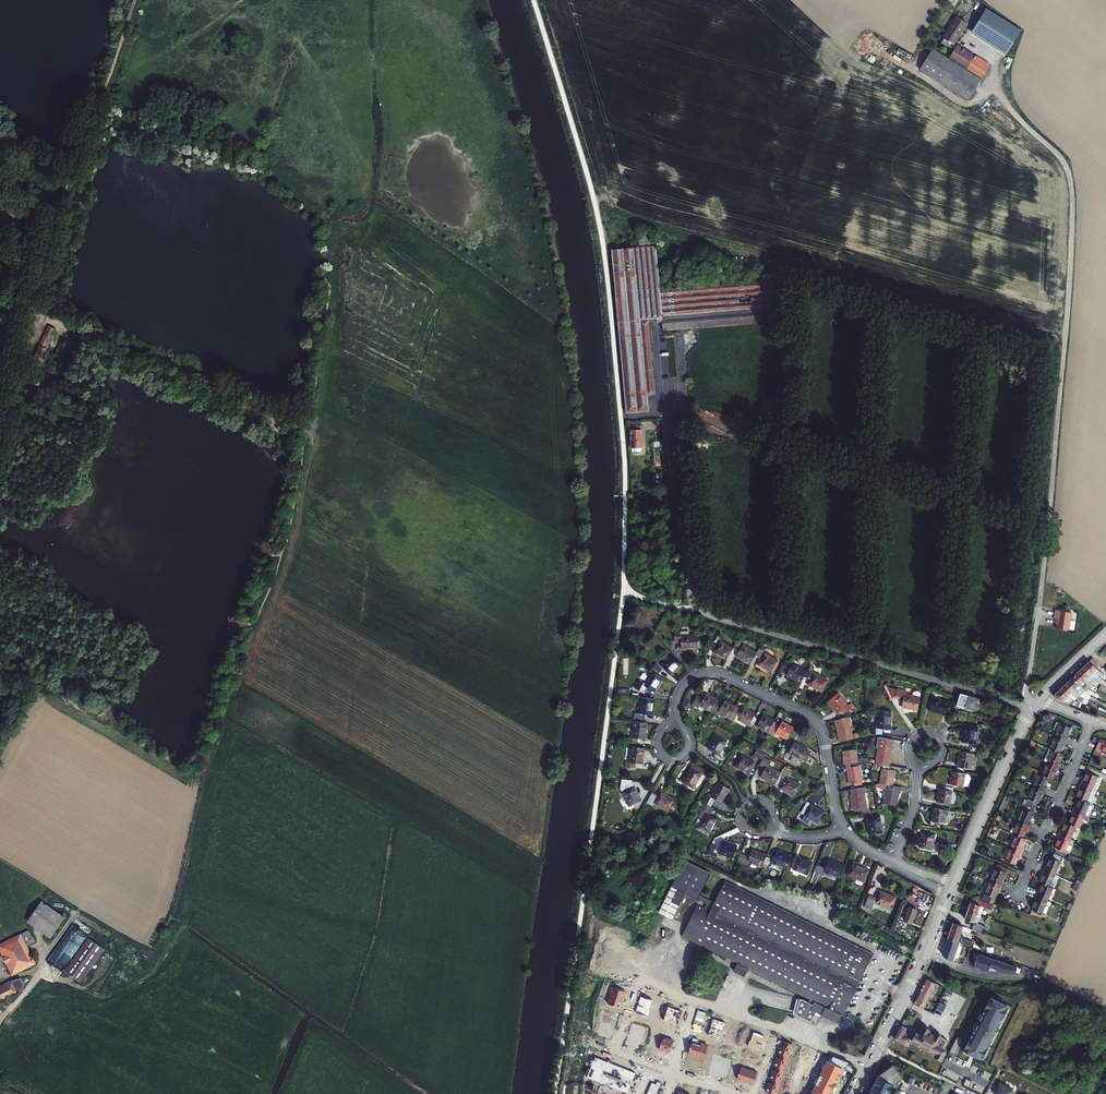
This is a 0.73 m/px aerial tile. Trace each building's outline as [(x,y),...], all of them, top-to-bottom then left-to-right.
[(987,10),(984,9),(969,33),(1008,57),(1017,41),(1012,39),(1011,26),(987,10)] [(965,21),(955,15),(942,36),(952,42),(965,21)] [(1017,41),(1022,33),(1011,26),(1012,39),(1017,41)] [(930,74),(968,97),(988,64),(955,44),(948,55),(929,65),(929,70),(931,71),(930,74)] [(922,61),(929,65),(948,55),(932,46),(922,61)] [(929,65),(922,61),(920,65),(929,70),(929,65)] [(929,70),(920,65),(919,66),(930,74),(931,71),(929,70)] [(637,246),(610,250),(612,265),(619,336),(626,413),(627,413),(648,411),(645,380),(653,379),(648,323),(647,319),(657,318),(657,321),(663,320),(662,314),(672,313),(776,304),(774,278),(665,288),(665,286),(659,286),(654,244),(653,244),(652,236),(636,231),(637,246)] [(662,314),(663,320),(664,331),(673,330),(672,313),(662,314)] [(44,343),(48,344),(49,342),(53,334),(48,332),(44,343)] [(61,340),(54,357),(61,360),(65,352),(62,351),(61,349),(64,342),(61,340)] [(32,360),(43,364),(49,349),(41,346),(38,353),(35,352),(32,360)] [(20,396),(29,399),(31,393),(22,390),(20,396)] [(641,430),(630,430),(631,447),(632,447),(632,449),(633,451),(640,451),(641,449),(641,446),(642,446),(641,430)] [(1073,610),(1057,607),(1055,616),(1059,617),(1057,625),(1070,628),(1073,610)] [(678,631),(673,631),(674,641),(678,641),(678,647),(696,646),(695,634),(678,634),(678,631)] [(731,650),(732,648),(718,640),(720,636),(715,634),(711,643),(714,645),(711,651),(726,659),(731,650)] [(752,659),(755,655),(741,647),(735,658),(749,666),(752,659)] [(679,663),(669,654),(657,666),(666,675),(679,663)] [(774,662),(763,656),(758,666),(769,672),(774,662)] [(803,676),(805,672),(793,664),(795,661),(791,659),(786,668),(790,670),(786,676),(799,683),(803,676)] [(1090,661),(1086,665),(1097,677),(1098,679),(1100,677),(1104,673),(1095,666),(1096,665),(1090,661)] [(1086,665),(1081,669),(1094,683),(1096,681),(1101,684),(1104,681),(1100,677),(1098,679),(1097,677),(1086,665)] [(811,671),(807,669),(805,672),(803,676),(807,678),(811,671)] [(1081,669),(1077,673),(1090,687),(1092,685),(1094,683),(1081,669)] [(661,678),(649,671),(640,685),(636,683),(633,688),(643,694),(646,689),(652,693),(661,678)] [(815,673),(811,671),(807,678),(810,681),(815,673)] [(828,681),(815,673),(810,681),(808,684),(821,692),(828,681)] [(1090,687),(1077,673),(1073,677),(1086,691),(1089,688),(1090,687)] [(1086,691),(1073,677),(1068,682),(1081,696),(1085,692),(1086,691)] [(1081,696),(1068,682),(1064,686),(1077,700),(1081,696)] [(893,696),(902,699),(900,707),(916,711),(918,698),(903,694),(904,690),(887,685),(885,683),(881,685),(888,698),(893,696)] [(1077,700),(1064,686),(1060,690),(1073,704),(1077,700)] [(1089,700),(1093,690),(1089,688),(1085,692),(1081,696),(1089,700)] [(1057,698),(1072,704),(1073,704),(1060,690),(1056,693),(1056,694),(1057,698)] [(717,703),(718,701),(706,695),(703,700),(696,696),(690,707),(694,709),(696,705),(711,713),(717,703)] [(837,695),(827,703),(836,715),(843,710),(846,714),(854,707),(851,704),(847,707),(837,695)] [(955,710),(960,711),(961,708),(976,712),(980,700),(960,695),(959,698),(955,710)] [(651,716),(652,700),(639,698),(637,715),(631,714),(630,723),(641,725),(642,715),(651,716)] [(952,703),(933,698),(930,713),(949,717),(952,703)] [(717,703),(711,713),(715,716),(721,705),(717,703)] [(729,719),(735,710),(735,708),(726,703),(719,715),(729,720),(729,719)] [(739,712),(735,710),(729,719),(734,722),(735,720),(739,712)] [(747,727),(749,724),(753,717),(754,715),(745,710),(742,714),(738,722),(747,727)] [(878,727),(868,729),(868,736),(875,735),(881,735),(883,736),(883,729),(891,728),(890,713),(877,714),(878,727)] [(753,717),(749,724),(754,727),(758,720),(753,717)] [(767,734),(768,731),(774,722),(765,717),(758,729),(767,734)] [(849,724),(847,718),(834,721),(838,738),(842,737),(843,742),(851,740),(850,736),(847,724),(849,724)] [(1055,732),(1059,734),(1070,739),(1072,735),(1070,734),(1074,725),(1061,720),(1055,732)] [(786,741),(795,728),(783,721),(781,726),(779,730),(775,728),(777,724),(774,722),(768,731),(786,741)] [(641,725),(630,723),(628,743),(635,744),(635,739),(642,740),(644,725),(641,725)] [(976,729),(963,727),(961,743),(974,744),(976,729)] [(1070,739),(1059,734),(1053,747),(1055,748),(1063,751),(1067,742),(1069,743),(1070,739)] [(726,742),(714,735),(706,750),(713,754),(711,758),(720,763),(722,759),(718,757),(726,742)] [(879,738),(877,738),(875,749),(877,749),(875,762),(875,764),(882,766),(887,767),(889,754),(890,751),(886,750),(888,740),(879,738)] [(1105,755),(1105,742),(1101,740),(1096,751),(1105,755)] [(809,747),(797,741),(789,756),(800,762),(809,747)] [(639,766),(641,749),(627,747),(625,764),(618,763),(618,768),(631,770),(631,765),(639,766)] [(1063,751),(1055,748),(1050,760),(1062,766),(1064,762),(1062,761),(1065,752),(1063,751)] [(868,764),(868,759),(856,761),(855,752),(842,754),(844,765),(848,765),(849,768),(851,768),(858,766),(868,764)] [(973,754),(960,752),(957,768),(971,770),(973,754)] [(752,763),(739,755),(732,766),(745,774),(752,763)] [(767,759),(762,757),(757,766),(763,770),(759,777),(773,785),(777,778),(780,773),(764,764),(767,759)] [(1062,766),(1050,760),(1045,772),(1052,776),(1055,777),(1058,768),(1061,769),(1062,766)] [(706,773),(691,765),(681,784),(692,790),(700,776),(703,777),(706,773)] [(852,773),(847,774),(850,785),(862,783),(858,766),(851,768),(852,773)] [(890,773),(891,767),(887,767),(882,766),(879,784),(887,785),(891,785),(893,773),(890,773)] [(799,785),(784,776),(786,771),(782,768),(780,773),(777,778),(783,782),(779,789),(792,797),(799,785)] [(1041,771),(1036,784),(1048,789),(1050,784),(1048,783),(1052,776),(1045,772),(1041,771)] [(1081,782),(1097,789),(1102,777),(1089,771),(1085,780),(1083,779),(1081,782)] [(970,776),(950,772),(947,785),(967,789),(967,781),(969,780),(970,776)] [(627,782),(619,781),(618,789),(617,790),(625,808),(637,802),(627,783),(627,782)] [(729,789),(719,782),(710,797),(706,795),(701,804),(709,808),(714,799),(722,803),(729,789)] [(1080,796),(1091,801),(1097,789),(1081,782),(1079,786),(1082,787),(1078,795),(1080,796)] [(1039,800),(1041,801),(1045,791),(1047,792),(1048,789),(1036,784),(1028,801),(1037,805),(1039,800)] [(896,805),(898,794),(894,793),(895,786),(891,785),(887,785),(884,804),(896,805)] [(868,812),(863,788),(851,791),(855,810),(858,809),(859,814),(868,812)] [(941,791),(937,790),(935,803),(953,806),(955,793),(951,792),(941,791)] [(654,795),(650,792),(645,800),(649,802),(654,795)] [(670,799),(660,794),(653,805),(663,811),(670,799)] [(1074,805),(1072,809),(1084,814),(1089,816),(1095,803),(1091,801),(1080,796),(1076,805),(1074,805)] [(1034,820),(1032,819),(1036,812),(1034,811),(1037,805),(1028,801),(1020,819),(1032,825),(1034,820)] [(823,813),(805,803),(802,811),(805,813),(803,816),(818,824),(823,813)] [(709,808),(701,804),(698,810),(704,814),(695,830),(706,836),(716,819),(709,815),(712,810),(709,808)] [(947,811),(933,809),(931,822),(944,824),(945,818),(953,819),(954,812),(947,811)] [(1070,813),(1072,814),(1068,822),(1076,826),(1079,827),(1084,814),(1072,809),(1070,813)] [(878,817),(866,820),(870,837),(882,833),(878,817)] [(1020,819),(1015,831),(1018,832),(1025,835),(1028,829),(1030,830),(1032,825),(1020,819)] [(1067,821),(1063,830),(1060,829),(1058,833),(1071,839),(1076,826),(1068,822),(1067,821)] [(1025,835),(1018,832),(1011,846),(1024,851),(1026,848),(1024,847),(1028,837),(1025,835)] [(1071,839),(1058,833),(1057,837),(1059,838),(1055,847),(1065,851),(1070,853),(1073,845),(1073,844),(1069,842),(1071,839)] [(935,836),(920,834),(918,848),(933,851),(935,836)] [(735,848),(722,842),(719,848),(716,847),(713,854),(730,861),(735,848)] [(1024,851),(1011,846),(1006,858),(1017,863),(1020,855),(1022,856),(1024,851)] [(750,856),(740,853),(738,859),(763,869),(765,864),(768,857),(768,855),(753,849),(750,856)] [(787,870),(792,856),(777,850),(772,864),(787,870)] [(1055,874),(1063,856),(1055,853),(1052,858),(1051,858),(1047,866),(1044,865),(1042,868),(1055,874)] [(812,863),(798,857),(794,869),(807,874),(812,863)] [(743,976),(747,968),(784,987),(812,1001),(811,1004),(801,999),(793,1014),(809,1022),(814,1012),(836,1023),(871,954),(728,881),(716,903),(702,896),(714,874),(687,860),(674,886),(681,889),(674,902),(681,906),(688,893),(708,903),(705,907),(699,904),(682,935),(736,963),(732,970),(743,976)] [(840,880),(845,867),(829,860),(826,868),(817,865),(814,873),(822,876),(824,873),(840,880)] [(867,870),(852,864),(847,877),(862,884),(867,870)] [(998,864),(991,881),(1004,886),(1005,882),(1004,881),(1007,873),(1008,874),(1010,870),(998,864)] [(1055,874),(1042,868),(1041,872),(1044,874),(1039,883),(1042,885),(1050,888),(1055,874)] [(1031,886),(1037,888),(1039,881),(1033,879),(1031,886)] [(994,905),(1000,889),(1002,890),(1004,886),(991,881),(983,901),(994,905)] [(1047,901),(1052,889),(1050,888),(1042,885),(1039,893),(1036,892),(1035,896),(1047,901)] [(879,892),(876,900),(869,897),(865,905),(873,908),(874,905),(890,911),(895,899),(879,892)] [(1041,914),(1047,901),(1035,896),(1034,899),(1036,900),(1031,909),(1041,914)] [(920,901),(910,897),(906,899),(896,921),(905,925),(906,923),(911,924),(920,901)] [(42,900),(27,921),(50,938),(65,917),(42,900)] [(993,907),(982,903),(981,907),(971,903),(967,912),(981,917),(983,911),(989,913),(990,910),(992,911),(993,907)] [(929,931),(936,914),(931,912),(925,929),(929,931)] [(978,925),(981,917),(967,912),(965,920),(976,924),(976,926),(974,925),(973,931),(981,934),(982,931),(984,931),(986,928),(978,925)] [(848,924),(847,923),(846,926),(847,926),(846,928),(853,932),(854,930),(856,931),(857,929),(855,928),(856,926),(849,923),(848,924)] [(957,943),(962,927),(953,924),(947,939),(957,943)] [(65,938),(69,940),(54,965),(60,969),(66,960),(69,962),(87,934),(73,925),(65,938)] [(12,975),(36,963),(27,946),(34,942),(28,930),(21,933),(0,943),(0,952),(12,975)] [(88,937),(64,970),(81,983),(105,949),(88,937)] [(977,954),(973,967),(977,969),(978,967),(988,971),(988,969),(996,971),(996,970),(1000,972),(1001,971),(1004,972),(1005,971),(1009,972),(1010,970),(1015,972),(1017,967),(977,954)] [(936,983),(926,977),(913,1002),(923,1007),(936,983)] [(6,1000),(19,994),(18,993),(24,985),(21,978),(12,980),(12,979),(0,985),(0,1003),(6,1000)] [(610,994),(607,1004),(621,1008),(623,1002),(620,1001),(621,998),(622,998),(625,991),(612,987),(609,994),(610,994)] [(637,1005),(635,1013),(647,1017),(650,1009),(649,1009),(652,1000),(640,996),(638,1002),(639,1002),(638,1005),(637,1005)] [(979,1059),(1006,1008),(989,999),(963,1051),(979,1059)] [(945,1004),(938,1001),(936,1008),(942,1011),(945,1004)] [(668,1005),(662,1022),(677,1026),(681,1013),(675,1011),(675,1012),(672,1011),(673,1007),(668,1005)] [(708,1030),(707,1035),(718,1039),(721,1030),(722,1030),(724,1023),(712,1019),(710,1026),(709,1030),(708,1030)] [(904,1038),(906,1033),(904,1032),(905,1029),(899,1026),(895,1033),(891,1040),(894,1042),(895,1040),(906,1046),(908,1041),(909,1040),(904,1038)] [(914,1034),(913,1037),(910,1042),(934,1055),(933,1057),(939,1061),(944,1053),(940,1051),(945,1041),(939,1037),(938,1036),(936,1034),(934,1035),(931,1033),(926,1031),(926,1029),(923,1028),(922,1028),(921,1028),(917,1036),(914,1034)] [(763,1036),(752,1032),(749,1041),(748,1041),(746,1046),(758,1050),(760,1045),(760,1044),(763,1036)] [(962,1039),(956,1037),(948,1052),(949,1053),(953,1055),(962,1039)] [(661,1038),(657,1050),(668,1053),(672,1041),(661,1038)] [(697,1040),(692,1038),(686,1054),(702,1059),(707,1046),(700,1043),(699,1045),(696,1044),(697,1040)] [(779,1045),(776,1054),(778,1055),(787,1058),(791,1045),(783,1042),(781,1046),(779,1045)] [(775,1058),(772,1067),(774,1068),(783,1070),(787,1058),(778,1055),(777,1059),(775,1058)] [(723,1078),(728,1062),(714,1057),(712,1057),(708,1071),(715,1073),(715,1072),(718,1073),(717,1077),(723,1078)] [(809,1093),(829,1093),(835,1083),(836,1084),(847,1063),(831,1057),(829,1063),(826,1062),(809,1093)] [(901,1080),(892,1066),(876,1077),(867,1093),(888,1093),(892,1086),(901,1080)] [(739,1068),(735,1079),(741,1081),(744,1082),(744,1083),(751,1085),(756,1073),(749,1071),(748,1071),(739,1068)] [(771,1071),(768,1079),(770,1080),(779,1083),(783,1070),(774,1068),(773,1071),(771,1071)] [(770,1080),(769,1084),(767,1083),(764,1092),(770,1093),(775,1093),(779,1083),(770,1080)] [(970,1083),(964,1080),(962,1086),(967,1089),(970,1083)] [(993,1093),(1008,1093),(1010,1090),(997,1084),(993,1093)]
